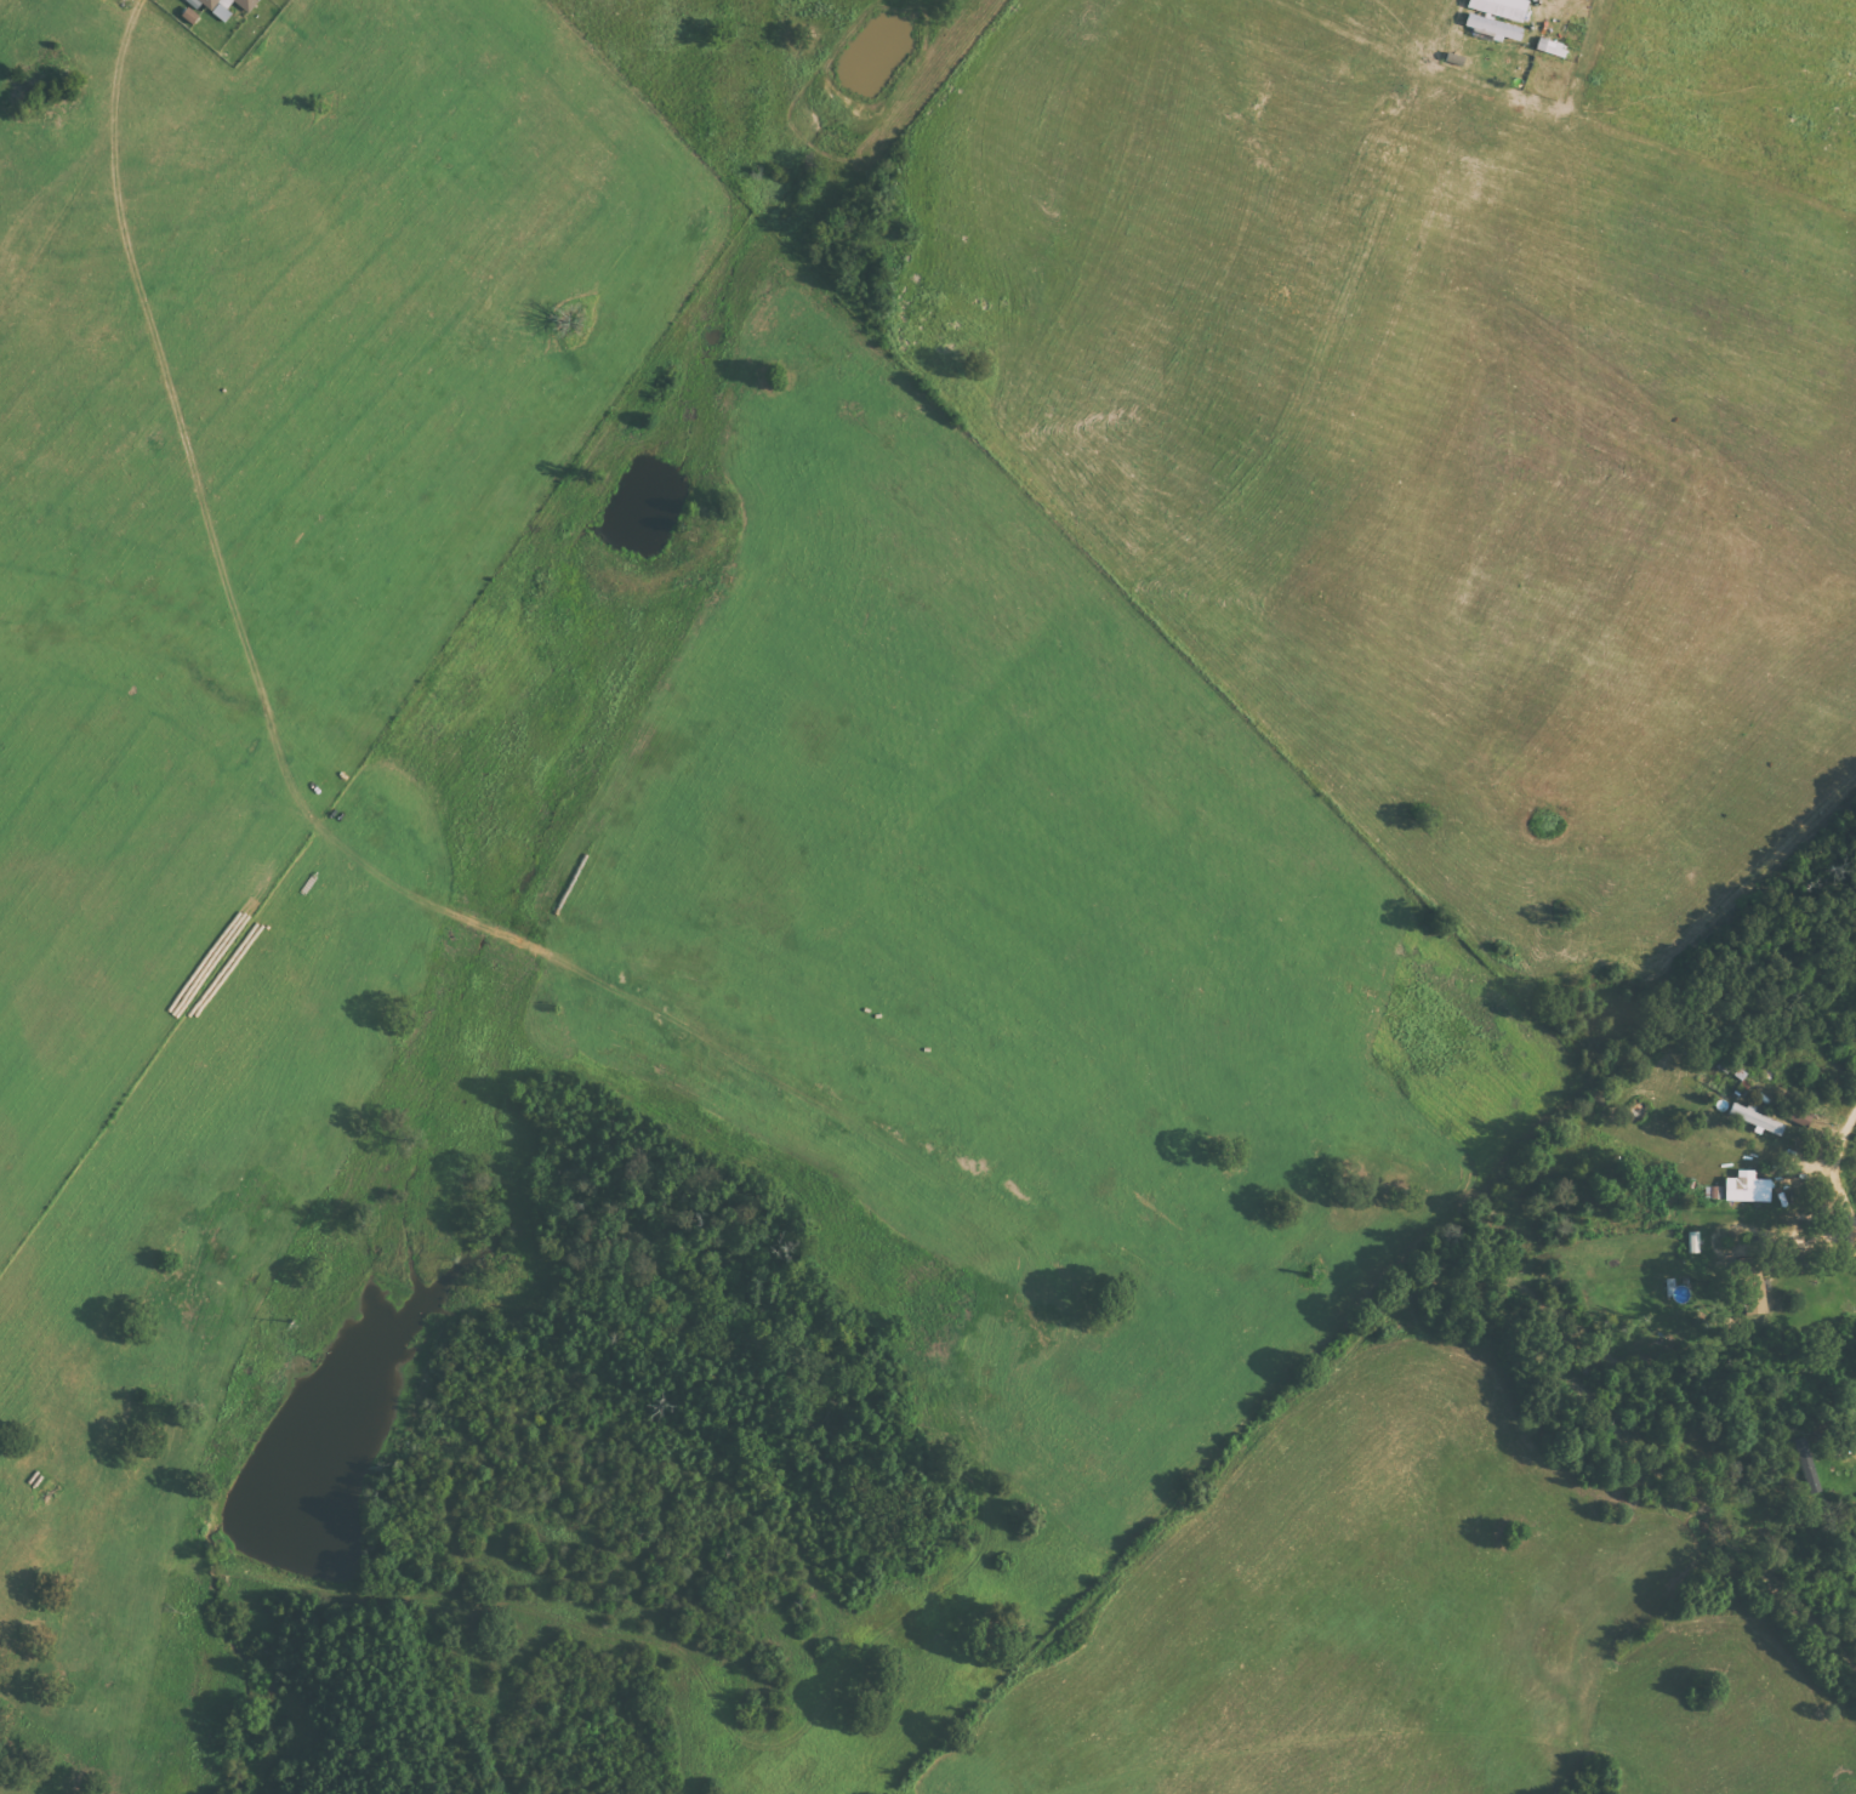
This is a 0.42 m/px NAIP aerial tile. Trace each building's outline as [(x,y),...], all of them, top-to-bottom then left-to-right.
[(258,0),(195,0),(222,20),(234,4),(247,14),(258,0)] [(1499,44),(1500,39),(1518,42),(1521,28),(1492,22),(1493,17),(1521,23),(1526,1),(1522,0),(1466,0),(1463,11),(1465,11),(1460,35),(1499,44)] [(190,26),(197,16),(186,8),(179,17),(190,26)] [(1534,51),(1563,59),(1566,48),(1537,40),(1534,51)] [(1722,1200),(1767,1202),(1768,1180),(1751,1180),(1752,1171),(1735,1171),(1735,1179),(1723,1179),(1722,1200)] [(1721,1187),(1704,1188),(1705,1199),(1722,1198),(1721,1187)] [(1807,1495),(1822,1491),(1806,1437),(1791,1441),(1807,1495)]
